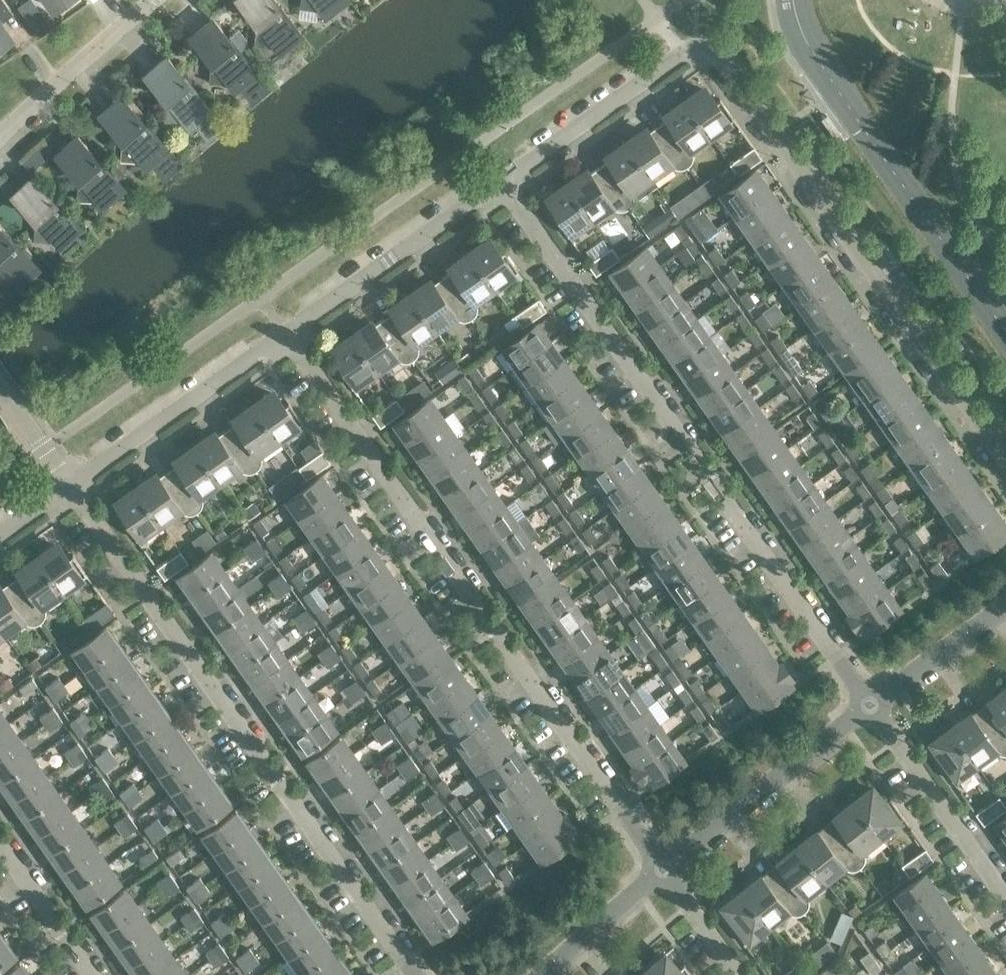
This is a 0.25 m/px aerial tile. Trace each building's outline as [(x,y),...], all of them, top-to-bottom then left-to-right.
[(3,0),(0,0),(0,13),(9,7),(3,0)] [(19,7),(27,19),(38,12),(30,0),(28,0),(19,7)] [(53,8),(65,0),(47,0),(53,8)] [(262,28),(260,46),(277,47),(280,51),(301,34),(274,0),(239,0),(262,28)] [(302,5),(320,7),(325,14),(344,0),(302,0),(302,5)] [(192,37),(215,65),(214,82),(231,84),(235,88),(241,83),(253,98),(268,85),(256,71),(213,19),(192,37)] [(11,38),(0,23),(0,46),(11,38)] [(146,75),(170,104),(170,122),(186,122),(190,126),(196,121),(208,136),(223,123),(211,108),(167,57),(146,75)] [(697,91),(685,100),(710,136),(734,119),(720,99),(719,100),(716,103),(707,91),(700,95),(697,91)] [(102,115),(126,143),(126,162),(143,162),(146,165),(152,160),(164,174),(179,162),(167,147),(122,96),(102,115)] [(710,136),(685,100),(672,109),(675,113),(658,125),(688,168),(689,168),(688,167),(691,164),(692,162),(693,159),(694,155),(693,152),(691,149),(710,136)] [(688,168),(658,125),(641,137),(638,133),(626,142),(651,177),(670,164),(672,167),(675,169),(678,170),(681,170),(684,169),(687,167),(688,168)] [(57,155),(79,178),(79,198),(97,198),(103,204),(123,186),(78,136),(57,155)] [(651,177),(626,142),(613,151),(616,154),(599,166),(629,209),(630,209),(629,208),(632,206),(633,203),(634,200),(634,196),(634,193),(632,190),(651,177)] [(762,158),(754,147),(729,164),(738,176),(762,158)] [(32,151),(22,160),(31,171),(42,162),(32,151)] [(629,209),(599,166),(582,178),(580,174),(567,183),(592,219),(610,206),(613,208),(615,210),(619,211),(622,211),(625,210),(628,209),(629,210),(629,209)] [(771,193),(755,170),(722,193),(738,216),(771,193)] [(14,195),(36,219),(36,242),(58,242),(60,245),(80,226),(34,177),(14,195)] [(592,219),(567,183),(554,192),(557,196),(550,201),(559,213),(555,216),(555,215),(554,216),(568,236),(592,219)] [(787,215),(771,193),(738,216),(754,238),(787,215)] [(671,206),(678,217),(690,209),(682,198),(671,206)] [(660,213),(647,222),(654,232),(667,223),(660,213)] [(703,227),(694,214),(685,220),(694,233),(703,227)] [(802,237),(787,215),(754,238),(769,260),(802,237)] [(689,236),(680,223),(672,229),(681,242),(689,236)] [(15,283),(18,285),(38,266),(0,227),(0,283),(15,283)] [(818,259),(802,237),(769,260),(785,282),(818,259)] [(482,243),(469,252),(495,288),(519,271),(505,250),(504,251),(504,252),(500,254),(492,242),(485,247),(482,243)] [(702,255),(693,242),(685,247),(694,260),(702,255)] [(716,245),(707,252),(716,265),(725,258),(716,245)] [(588,264),(596,276),(620,258),(612,247),(588,264)] [(658,266),(645,248),(612,271),(625,289),(658,266)] [(495,288),(469,252),(457,261),(459,265),(443,276),(473,320),(474,319),(473,318),(475,316),(477,313),(478,310),(478,307),(477,304),(476,301),(495,288)] [(714,272),(705,259),(697,265),(706,278),(714,272)] [(833,281),(818,259),(785,282),(800,304),(833,281)] [(670,284),(658,266),(625,289),(637,307),(670,284)] [(732,267),(723,274),(732,287),(741,280),(732,267)] [(473,320),(443,276),(426,288),(423,284),(410,293),(435,329),(454,316),(457,318),(459,320),(463,321),(466,321),(469,321),(472,319),(473,320)] [(727,290),(718,277),(710,282),(719,295),(727,290)] [(849,303),(833,281),(800,304),(816,326),(849,303)] [(683,301),(670,284),(637,307),(650,325),(683,301)] [(747,290),(738,296),(747,309),(756,302),(747,290)] [(435,329),(410,293),(398,302),(400,306),(384,317),(414,361),(414,360),(416,358),(418,355),(419,352),(419,349),(418,345),(417,342),(435,329)] [(739,308),(730,295),(722,300),(731,313),(739,308)] [(514,316),(522,327),(546,310),(538,299),(514,316)] [(695,319),(683,301),(650,325),(662,342),(695,319)] [(864,325),(849,303),(816,326),(831,349),(864,325)] [(751,325),(742,312),(735,318),(744,331),(751,325)] [(763,312),(754,318),(763,331),(772,325),(763,312)] [(414,361),(384,317),(367,329),(364,325),(351,334),(377,371),(395,358),(397,360),(400,362),(403,363),(406,363),(410,362),(413,361),(413,362),(414,361)] [(708,337),(695,319),(662,342),(675,360),(708,337)] [(550,342),(537,324),(504,347),(517,365),(550,342)] [(880,348),(864,325),(831,349),(847,371),(880,348)] [(499,330),(487,339),(492,346),(504,338),(499,330)] [(764,343),(755,330),(747,335),(756,348),(764,343)] [(377,371),(351,334),(338,343),(341,347),(334,352),(343,365),(339,367),(339,366),(338,367),(352,388),(377,371)] [(778,334),(769,340),(778,353),(787,347),(778,334)] [(720,354),(708,337),(675,360),(687,378),(720,354)] [(562,360),(550,342),(517,365),(529,383),(562,360)] [(776,361),(767,348),(760,353),(769,366),(776,361)] [(900,375),(884,353),(851,376),(867,399),(900,375)] [(732,372),(720,354),(687,378),(700,395),(732,372)] [(472,362),(467,355),(458,361),(463,368),(472,362)] [(794,356),(785,362),(794,375),(803,369),(794,356)] [(455,374),(462,369),(454,358),(447,363),(455,374)] [(575,378),(562,360),(529,383),(542,401),(575,378)] [(789,378),(780,365),(772,371),(781,384),(789,378)] [(486,379),(477,366),(469,372),(478,385),(486,379)] [(745,390),(732,372),(700,395),(712,413),(745,390)] [(473,388),(464,375),(456,381),(466,394),(473,388)] [(915,398),(900,375),(867,399),(882,421),(915,398)] [(587,395),(575,378),(542,401),(554,418),(587,395)] [(810,378),(801,385),(810,398),(819,391),(810,378)] [(801,396),(792,383),(784,388),(794,401),(801,396)] [(490,385),(482,390),(491,403),(499,398),(490,385)] [(413,387),(398,397),(406,409),(421,398),(413,387)] [(757,407),(745,390),(712,413),(725,431),(757,407)] [(486,406),(477,393),(469,399),(479,412),(486,406)] [(266,395),(253,404),(279,440),(303,423),(289,403),(288,403),(288,404),(284,407),(276,394),(269,399),(266,395)] [(600,413),(587,395),(554,418),(567,436),(600,413)] [(822,396),(813,402),(822,415),(831,409),(822,396)] [(931,420),(915,398),(882,421),(898,443),(931,420)] [(372,416),(380,427),(404,410),(396,399),(372,416)] [(442,418),(429,400),(396,423),(409,441),(442,418)] [(502,402),(494,408),(503,421),(511,415),(502,402)] [(279,440),(253,404),(241,413),(243,417),(227,429),(257,472),(258,472),(257,470),(259,468),(261,465),(262,462),(262,459),(261,456),(260,453),(279,440)] [(770,426),(757,407),(725,431),(737,449),(770,426)] [(499,424),(490,411),(482,416),(491,429),(499,424)] [(821,424),(812,411),(804,417),(813,430),(821,424)] [(612,430),(600,413),(567,436),(579,454),(612,430)] [(454,436),(442,418),(409,441),(422,459),(454,436)] [(838,419),(829,425),(838,438),(847,432),(838,419)] [(514,420),(507,425),(516,438),(524,433),(514,420)] [(946,442),(931,420),(898,443),(913,465),(946,442)] [(257,472),(227,429),(210,441),(207,437),(194,446),(220,481),(238,468),(241,471),(243,472),(246,473),(250,474),(253,473),(256,471),(257,472)] [(511,442),(502,429),(494,434),(503,447),(511,442)] [(834,442),(824,429),(817,434),(826,447),(834,442)] [(624,448),(612,430),(579,454),(592,471),(624,448)] [(786,449),(774,430),(741,453),(754,472),(786,449)] [(467,453),(454,436),(422,459),(434,477),(467,453)] [(527,438),(519,443),(528,456),(536,451),(527,438)] [(854,441),(845,447),(854,460),(863,454),(854,441)] [(962,464),(946,442),(913,465),(929,487),(962,464)] [(220,481),(194,446),(182,454),(185,458),(168,470),(198,513),(199,513),(198,512),(200,510),(202,507),(203,504),(203,500),(203,497),(201,494),(220,481)] [(524,459),(514,446),(507,452),(516,465),(524,459)] [(846,459),(837,446),(829,452),(838,465),(846,459)] [(637,466),(624,448),(592,471),(604,489),(637,466)] [(799,466),(786,449),(754,472),(766,489),(799,466)] [(298,468),(307,480),(331,463),(323,451),(298,468)] [(479,471),(467,453),(434,477),(447,494),(479,471)] [(539,455),(532,461),(541,474),(548,468),(539,455)] [(869,463),(860,469),(869,482),(878,476),(869,463)] [(536,477),(527,464),(519,469),(528,482),(536,477)] [(858,477),(849,464),(842,470),(851,483),(858,477)] [(977,486),(962,464),(929,487),(944,509),(977,486)] [(649,483),(637,466),(604,489),(616,507),(649,483)] [(811,484),(799,466),(766,489),(778,507),(811,484)] [(277,500),(307,480),(298,468),(298,467),(268,487),(277,500)] [(198,513),(168,470),(151,482),(148,478),(136,487),(161,523),(179,510),(182,512),(184,514),(188,515),(191,515),(194,514),(197,513),(198,514),(198,513)] [(492,489),(479,471),(447,494),(459,512),(492,489)] [(552,473),(544,478),(553,491),(561,486),(552,473)] [(334,494),(321,476),(288,499),(301,517),(334,494)] [(549,495),(539,482),(532,487),(541,500),(549,495)] [(871,495),(862,482),(854,487),(863,500),(871,495)] [(662,502),(649,483),(616,507),(629,525),(662,502)] [(824,502),(811,484),(778,507),(791,525),(824,502)] [(885,485),(876,491),(885,504),(894,498),(885,485)] [(993,508),(977,486),(944,509),(960,531),(993,508)] [(161,523),(136,487),(123,496),(126,500),(119,505),(128,517),(124,520),(123,519),(122,520),(137,540),(161,523)] [(504,506),(492,489),(459,512),(471,530),(504,506)] [(564,491),(557,496),(566,509),(573,504),(564,491)] [(346,512),(334,494),(301,517),(314,535),(346,512)] [(561,512),(552,499),(544,505),(553,518),(561,512)] [(883,512),(874,499),(867,505),(876,518),(883,512)] [(514,500),(504,506),(471,530),(484,547),(517,524),(526,517),(514,500)] [(836,519),(824,502),(791,525),(803,542),(836,519)] [(241,511),(247,520),(258,513),(251,503),(241,511)] [(678,525),(665,506),(633,530),(646,548),(678,525)] [(900,507),(891,513),(900,526),(909,520),(900,507)] [(577,508),(569,514),(578,527),(586,521),(577,508)] [(993,508),(960,531),(976,554),(1005,533),(1005,527),(993,508)] [(359,530),(346,512),(314,535),(326,553),(359,530)] [(573,530),(564,517),(557,522),(566,535),(573,530)] [(896,530),(887,517),(879,523),(888,535),(896,530)] [(261,518),(253,524),(262,537),(270,531),(261,518)] [(849,537),(836,519),(803,542),(816,560),(849,537)] [(529,542),(517,524),(484,547),(496,565),(529,542)] [(691,542),(678,525),(646,548),(658,565),(691,542)] [(213,531),(219,539),(226,534),(220,526),(213,531)] [(589,526),(581,531),(591,544),(598,539),(589,526)] [(916,529),(907,535),(916,548),(925,542),(916,529)] [(199,554),(215,543),(207,530),(191,542),(199,554)] [(371,547),(359,530),(326,553),(338,570),(371,547)] [(586,548),(577,535),(569,540),(578,553),(586,548)] [(908,548),(899,535),(891,540),(901,553),(908,548)] [(274,537),(266,542),(275,555),(283,550),(274,537)] [(861,555),(849,537),(816,560),(828,578),(861,555)] [(261,545),(256,538),(243,548),(248,554),(261,545)] [(542,559),(529,542),(496,565),(509,583),(542,559)] [(703,560),(691,542),(658,565),(670,583),(703,560)] [(266,552),(261,545),(248,554),(253,561),(266,552)] [(50,547),(38,556),(63,592),(87,575),(73,555),(72,555),(72,556),(69,559),(60,546),(53,551),(50,547)] [(180,551),(188,561),(195,557),(187,546),(180,551)] [(384,565),(371,547),(338,570),(351,588),(384,565)] [(156,568),(164,579),(189,562),(180,551),(156,568)] [(921,565),(912,552),(904,558),(913,571),(921,565)] [(223,572),(210,553),(179,576),(191,594),(223,572)] [(286,554),(279,560),(288,573),(295,567),(286,554)] [(609,554),(601,560),(610,573),(618,567),(609,554)] [(873,572),(861,555),(828,578),(841,595),(873,572)] [(63,592),(38,556),(25,565),(28,569),(11,581),(41,624),(42,624),(41,623),(43,620),(45,618),(46,614),(46,611),(46,608),(44,605),(63,592)] [(554,578),(542,559),(509,583),(522,601),(554,578)] [(716,578),(703,560),(670,583),(683,601),(716,578)] [(938,561),(929,567),(938,580),(947,574),(938,561)] [(606,576),(596,563),(589,568),(598,581),(606,576)] [(396,583),(384,565),(351,588),(363,606),(396,583)] [(934,584),(925,571),(917,576),(926,589),(934,584)] [(236,589),(223,572),(191,594),(204,612),(236,589)] [(299,572),(291,577),(300,590),(308,585),(299,572)] [(621,572),(614,577),(623,590),(631,585),(621,572)] [(886,590),(873,572),(841,595),(853,612),(853,613),(886,590)] [(286,580),(281,574),(268,583),(273,590),(286,580)] [(728,595),(716,578),(683,601),(695,618),(728,595)] [(291,587),(286,580),(273,590),(277,596),(291,587)] [(11,581),(0,589),(0,628),(4,633),(22,620),(25,623),(27,624),(31,625),(34,625),(37,625),(40,623),(41,624),(11,581)] [(618,594),(609,581),(601,586),(610,599),(618,594)] [(571,601),(558,582),(525,605),(538,624),(571,601)] [(409,600),(396,583),(363,606),(376,623),(409,600)] [(248,607),(236,589),(204,612),(216,629),(248,607)] [(634,589),(626,595),(635,608),(643,602),(634,589)] [(311,590),(304,595),(313,608),(320,603),(311,590)] [(899,608),(886,590),(853,613),(853,612),(849,615),(858,629),(862,626),(866,631),(899,608)] [(741,613),(728,595),(695,618),(708,636),(741,613)] [(631,611),(621,598),(614,604),(623,617),(631,611)] [(421,618),(409,600),(376,623),(388,641),(421,618)] [(583,618),(571,601),(538,624),(550,641),(583,618)] [(82,620),(91,631),(115,614),(106,603),(82,620)] [(261,625),(248,607),(216,629),(229,647),(261,625)] [(324,607),(316,613),(325,626),(333,620),(324,607)] [(646,607),(639,613),(648,625),(655,620),(646,607)] [(311,616),(306,609),(293,618),(298,625),(311,616)] [(753,631),(741,613),(708,636),(720,654),(753,631)] [(316,622),(311,616),(298,625),(302,632),(316,622)] [(643,629),(634,616),(626,621),(635,634),(643,629)] [(433,636),(421,618),(388,641),(401,659),(433,636)] [(595,636),(583,618),(550,641),(563,659),(595,636)] [(273,642),(261,625),(229,647),(241,665),(273,642)] [(336,625),(328,630),(337,643),(345,638),(336,625)] [(659,625),(651,630),(660,643),(668,638),(659,625)] [(119,645),(107,626),(75,649),(88,667),(119,645)] [(648,652),(655,647),(646,634),(643,629),(635,634),(624,642),(636,660),(648,652)] [(765,648),(753,631),(720,654),(733,671),(765,648)] [(73,644),(68,637),(62,636),(56,641),(63,651),(73,644)] [(446,654),(433,636),(401,659),(414,677),(446,654)] [(608,654),(595,636),(563,659),(575,677),(608,654)] [(286,660),(273,642),(241,665),(254,682),(286,660)] [(671,642),(663,648),(673,661),(680,655),(671,642)] [(348,643),(341,648),(350,661),(358,656),(348,643)] [(336,651),(331,644),(318,654),(322,660),(336,651)] [(132,662),(119,645),(88,667),(100,685),(132,662)] [(777,665),(765,648),(733,671),(745,689),(778,666),(777,665)] [(340,658),(336,651),(322,660),(327,667),(340,658)] [(668,664),(659,651),(651,657),(660,670),(668,664)] [(620,671),(608,654),(575,677),(587,694),(620,671)] [(463,677),(450,658),(417,682),(430,700),(463,677)] [(41,666),(36,659),(27,665),(33,672),(41,666)] [(298,678),(286,660),(254,682),(266,700),(298,678)] [(361,660),(353,666),(362,679),(370,673),(361,660)] [(684,660),(676,666),(685,678),(693,673),(684,660)] [(144,680),(132,662),(100,685),(112,703),(144,680)] [(791,676),(781,663),(777,665),(778,666),(745,689),(758,707),(791,684),(787,679),(791,676)] [(680,682),(671,669),(663,674),(672,687),(680,682)] [(633,689),(620,671),(587,694),(600,712),(633,689)] [(475,694),(463,677),(430,700),(442,718),(475,694)] [(59,678),(45,687),(50,694),(63,684),(59,678)] [(310,695),(298,678),(266,700),(279,718),(310,695)] [(373,678),(366,683),(375,696),(383,691),(373,678)] [(696,678),(688,683),(697,696),(705,691),(696,678)] [(37,685),(32,679),(19,688),(24,695),(37,685)] [(8,680),(0,685),(0,688),(4,693),(13,687),(8,680)] [(157,698),(144,680),(112,703),(125,720),(157,698)] [(361,686),(356,680),(343,689),(347,696),(361,686)] [(68,691),(63,684),(50,694),(55,700),(68,691)] [(365,693),(361,686),(347,696),(352,702),(365,693)] [(693,700),(684,687),(676,692),(685,705),(693,700)] [(996,695),(997,696),(998,695),(1000,698),(982,711),(1005,744),(1005,688),(996,695)] [(645,707),(633,689),(600,712),(612,730),(645,707)] [(487,712),(475,694),(442,718),(455,735),(487,712)] [(323,713),(310,695),(279,718),(291,735),(323,713)] [(708,695),(701,701),(710,714),(718,708),(708,695)] [(169,715),(157,698),(125,720),(137,738),(169,715)] [(705,717),(696,704),(688,710),(697,723),(705,717)] [(393,706),(386,712),(395,725),(402,719),(393,706)] [(658,724),(645,707),(612,730),(625,747),(658,724)] [(58,715),(53,708),(40,717),(44,724),(58,715)] [(982,711),(965,723),(963,720),(964,720),(963,719),(950,728),(976,763),(994,750),(997,752),(999,754),(1002,755),(1005,755),(1005,744),(982,711)] [(500,730),(487,712),(455,735),(467,753),(500,730)] [(83,713),(70,722),(75,729),(88,720),(83,713)] [(336,731),(323,713),(291,735),(304,754),(336,731)] [(721,714),(714,719),(723,732),(730,727),(721,714)] [(62,721),(58,715),(44,724),(49,731),(62,721)] [(182,733),(169,715),(137,738),(150,755),(182,733)] [(93,726),(88,720),(75,729),(80,736),(93,726)] [(390,728),(385,721),(372,730),(377,737),(390,728)] [(718,735),(709,723),(702,728),(710,741),(718,735)] [(8,724),(0,729),(0,755),(20,741),(8,724)] [(406,724),(398,729),(407,742),(415,737),(406,724)] [(670,742),(658,724),(625,747),(637,765),(670,742)] [(395,735),(390,728),(377,737),(381,744),(395,735)] [(976,763),(950,728),(938,737),(938,738),(939,737),(941,740),(934,746),(943,758),(939,760),(938,760),(952,780),(976,763)] [(512,747),(500,730),(467,753),(479,770),(512,747)] [(194,751),(182,733),(150,755),(162,773),(194,751)] [(352,754),(339,736),(307,759),(320,777),(352,754)] [(20,741),(0,755),(0,781),(1,781),(32,759),(20,741)] [(418,741),(410,747),(420,760),(427,754),(418,741)] [(683,760),(670,742),(637,765),(633,767),(643,781),(647,778),(650,783),(683,760)] [(83,750),(78,743),(65,753),(69,759),(83,750)] [(525,765),(512,747),(479,770),(492,788),(525,765)] [(108,748),(95,758),(100,764),(113,755),(108,748)] [(87,757),(83,750),(69,759),(74,766),(87,757)] [(207,768),(194,751),(162,773),(175,791),(207,768)] [(365,772),(352,754),(320,777),(333,795),(365,772)] [(118,762),(113,755),(100,764),(104,771),(118,762)] [(415,763),(410,756),(397,766),(401,772),(415,763)] [(45,777),(32,759),(1,781),(13,799),(45,777)] [(431,759),(423,765),(432,778),(440,772),(431,759)] [(419,770),(415,763),(401,772),(406,779),(419,770)] [(537,783),(525,765),(492,788),(504,806),(537,783)] [(219,786),(207,768),(175,791),(187,808),(219,786)] [(377,790),(365,772),(333,795),(345,812),(377,790)] [(57,794),(45,777),(13,799),(25,817),(57,794)] [(443,777),(435,782),(444,795),(452,790),(443,777)] [(108,785),(103,779),(90,788),(94,795),(108,785)] [(550,800),(537,783),(504,806),(517,823),(550,800)] [(133,784),(120,793),(125,800),(138,790),(133,784)] [(112,792),(108,785),(94,795),(99,801),(112,792)] [(232,804),(219,786),(187,808),(200,827),(232,804)] [(143,797),(138,790),(125,800),(129,806),(143,797)] [(389,807),(377,790),(345,812),(358,830),(389,807)] [(866,791),(853,801),(881,835),(903,817),(889,797),(888,798),(889,798),(884,802),(875,790),(868,796),(866,793),(866,792),(866,791)] [(440,798),(435,792),(422,801),(426,808),(440,798)] [(70,812),(57,794),(25,817),(38,834),(70,812)] [(455,794),(448,800),(457,813),(465,807),(455,794)] [(983,825),(1005,809),(1005,805),(999,796),(975,813),(983,825)] [(444,805),(440,798),(426,808),(431,815),(444,805)] [(562,817),(550,800),(517,823),(529,841),(562,818),(562,817)] [(881,835),(853,801),(841,811),(842,812),(843,811),(845,814),(828,827),(861,868),(862,868),(861,867),(863,865),(865,862),(866,859),(865,855),(865,852),(863,849),(881,835)] [(402,825),(389,807),(358,830),(370,848),(402,825)] [(248,828),(235,809),(203,832),(216,850),(248,828)] [(82,830),(70,812),(38,834),(50,852),(82,830)] [(468,812),(460,817),(469,830),(477,825),(468,812)] [(132,821),(128,814),(114,823),(119,830),(132,821)] [(575,828),(566,815),(562,817),(562,818),(529,841),(542,859),(575,836),(571,831),(575,828)] [(158,819),(145,828),(149,835),(163,826),(158,819)] [(137,827),(132,821),(119,830),(124,837),(137,827)] [(414,843),(402,825),(370,848),(382,865),(414,843)] [(167,832),(163,826),(149,835),(154,842),(167,832)] [(465,834),(460,827),(447,836),(451,843),(465,834)] [(861,868),(828,827),(812,841),(809,838),(810,837),(809,836),(797,846),(824,880),(842,866),(845,868),(847,870),(851,870),(854,870),(857,869),(860,868),(861,869),(861,868)] [(261,845),(248,828),(216,850),(229,868),(261,845)] [(95,847),(82,830),(50,852),(63,870),(95,847)] [(480,830),(473,835),(482,848),(489,843),(480,830)] [(469,840),(465,834),(451,843),(456,850),(469,840)] [(427,860),(414,843),(382,865),(395,883),(427,860)] [(273,863),(261,845),(229,868),(241,885),(273,863)] [(824,880),(797,846),(785,856),(786,856),(789,859),(772,872),(805,913),(805,912),(807,910),(808,907),(809,904),(809,900),(808,897),(807,894),(824,880)] [(107,865),(95,847),(63,870),(75,887),(107,865)] [(493,847),(485,853),(494,866),(502,860),(493,847)] [(902,865),(910,877),(934,860),(925,848),(902,865)] [(184,856),(179,849),(166,858),(171,865),(184,856)] [(139,859),(144,866),(157,857),(153,850),(139,859)] [(439,878),(427,860),(395,883),(407,901),(439,878)] [(489,869),(485,862),(471,872),(476,878),(489,869)] [(286,881),(273,863),(241,885),(254,903),(286,881)] [(120,883),(107,865),(75,887),(88,906),(120,883)] [(506,866),(498,871),(507,884),(515,879),(506,866)] [(494,876),(489,869),(476,878),(481,885),(494,876)] [(805,913),(772,872),(755,886),(753,883),(754,882),(753,881),(741,891),(768,925),(786,911),(788,913),(791,915),(794,915),(798,915),(801,914),(804,913),(804,914),(805,913)] [(174,880),(169,873),(156,882),(161,889),(174,880)] [(937,891),(925,873),(896,894),(908,911),(937,891)] [(200,878),(186,888),(191,894),(204,885),(200,878)] [(452,896),(439,878),(407,901),(420,918),(452,896)] [(179,887),(174,880),(161,889),(166,896),(179,887)] [(298,898),(286,881),(254,903),(266,921),(298,898)] [(883,895),(892,889),(888,883),(882,882),(877,886),(883,895)] [(209,892),(204,885),(191,894),(196,901),(209,892)] [(136,906),(123,888),(92,911),(104,929),(136,906)] [(768,925),(741,891),(729,901),(730,901),(732,904),(725,910),(735,921),(732,924),(731,923),(730,924),(744,944),(768,925)] [(949,908),(937,891),(908,911),(920,928),(949,908)] [(465,914),(452,896),(420,918),(429,932),(444,926),(446,927),(465,914)] [(311,916),(298,898),(266,921),(279,938),(311,916)] [(149,924),(136,906),(104,929),(117,947),(149,924)] [(854,906),(849,911),(854,917),(859,912),(854,906)] [(199,915),(194,908),(181,918),(186,924),(199,915)] [(961,924),(949,908),(920,928),(932,945),(961,924)] [(225,913),(211,923),(216,930),(229,920),(225,913)] [(204,922),(199,915),(186,924),(190,931),(204,922)] [(323,933),(311,916),(279,938),(291,956),(323,933)] [(234,927),(229,920),(216,930),(221,936),(234,927)] [(873,923),(863,930),(870,938),(879,932),(873,923)] [(161,942),(149,924),(117,947),(129,964),(161,942)] [(972,941),(961,924),(932,945),(943,961),(972,941)] [(829,937),(841,942),(845,932),(834,927),(829,937)] [(335,951),(323,933),(291,956),(303,974),(335,951)] [(3,938),(0,940),(0,968),(16,956),(3,938)] [(884,940),(875,947),(881,955),(890,949),(884,940)] [(972,941),(943,961),(953,974),(959,974),(984,958),(972,941)] [(161,942),(129,964),(137,974),(152,974),(174,959),(161,942)] [(224,950),(219,944),(206,953),(211,960),(224,950)] [(249,949),(236,958),(241,965),(254,956),(249,949)] [(896,957),(890,949),(881,955),(887,963),(896,957)] [(229,957),(224,950),(211,960),(215,967),(229,957)] [(335,951),(303,974),(304,974),(339,974),(348,969),(335,951)] [(875,960),(869,951),(860,958),(866,966),(875,960)] [(259,962),(254,956),(241,965),(246,972),(259,962)] [(648,970),(652,974),(692,974),(684,964),(683,964),(683,965),(679,969),(669,958),(662,964),(659,961),(660,960),(659,960),(648,970)] [(984,958),(959,974),(995,974),(996,974),(984,958)] [(174,959),(152,974),(185,974),(174,959)] [(881,968),(875,960),(866,966),(872,974),(881,968)] [(20,961),(0,974),(29,974),(20,961)] [(831,964),(816,974),(839,974),(831,964)] [(781,974),(802,974),(795,965),(781,974)]
